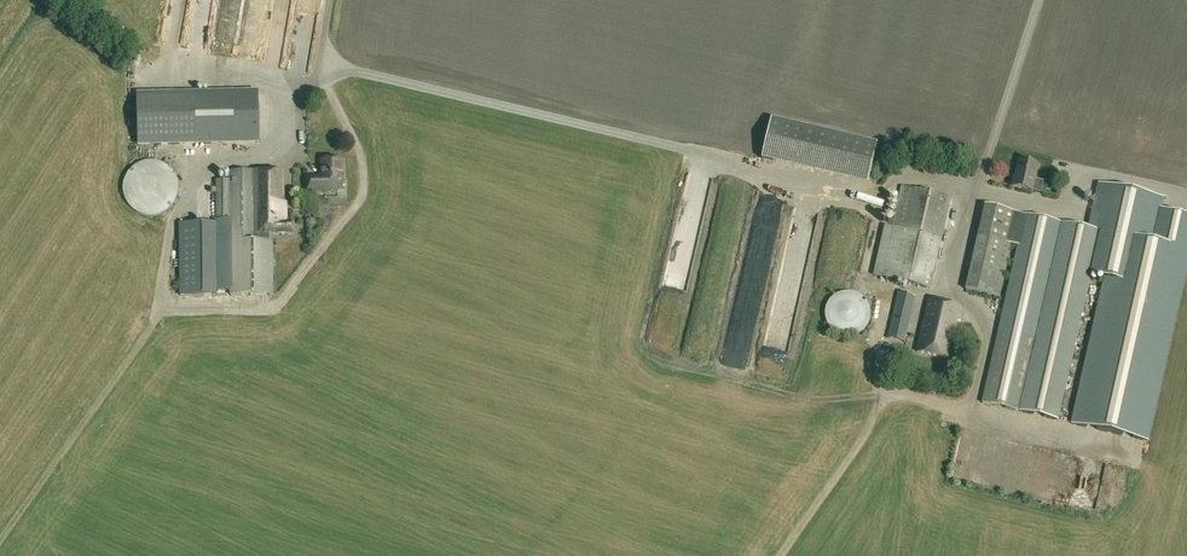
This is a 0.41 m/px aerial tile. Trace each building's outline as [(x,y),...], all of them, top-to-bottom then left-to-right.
[(171,10),(170,46),(186,47),(187,10),(171,10)] [(216,44),(216,53),(235,54),(236,44),(216,44)] [(138,144),(259,142),(258,93),(137,95),(138,144)] [(804,166),(868,177),(874,142),(874,140),(844,134),(842,135),(821,131),(819,141),(818,131),(808,132),(806,147),(805,140),(807,126),(787,122),(793,121),(780,119),(771,120),(766,149),(767,157),(768,156),(777,158),(800,155),(806,156),(804,166)] [(342,179),(342,160),(321,160),(321,176),(306,177),(306,192),(328,191),(328,190),(337,189),(336,180),(342,179)] [(172,171),(170,169),(167,167),(165,165),(162,164),(159,163),(156,162),(153,161),(150,161),(147,161),(144,162),(141,163),(139,164),(136,165),(133,167),(131,169),(129,171),(127,174),(126,176),(124,179),(124,182),(123,185),(123,188),(123,191),(123,194),(124,197),(125,200),(127,202),(128,205),(130,207),(132,209),(135,211),(137,213),(140,214),(143,215),(146,216),(149,216),(152,216),(155,216),(158,215),(161,214),(164,213),(166,211),(169,209),(171,207),(173,205),(174,202),(176,200),(177,197),(177,194),(178,191),(178,188),(178,185),(177,182),(176,179),(175,176),(173,174),(172,171)] [(1014,175),(1011,187),(1032,192),(1039,166),(1020,161),(1016,176),(1014,175)] [(284,171),(230,171),(230,181),(216,181),(216,221),(217,221),(217,293),(230,293),(230,296),(273,295),(272,234),(293,234),(293,224),(286,224),(286,203),(284,203),(284,171)] [(349,181),(340,181),(340,193),(350,192),(349,181)] [(874,275),(930,288),(951,199),(901,188),(892,228),(885,227),(874,275)] [(1088,269),(1105,273),(1071,424),(1144,440),(1186,247),(1186,216),(1157,210),(1158,206),(1145,196),(1123,191),(1107,195),(1095,192),(1087,229),(1097,231),(1088,269)] [(999,298),(1012,243),(1018,244),(1024,215),(1015,213),(984,205),(964,289),(999,298)] [(1088,269),(1097,231),(1087,229),(1024,215),(1018,244),(982,403),(1054,420),(1088,269)] [(213,293),(212,223),(178,224),(180,294),(213,293)] [(752,265),(749,279),(762,281),(765,268),(752,265)] [(865,300),(863,298),(861,296),(859,295),(856,294),(853,293),(851,292),(848,292),(845,292),(842,292),(840,293),(837,294),(835,296),(832,297),(830,299),(829,301),(827,304),(826,306),(825,309),(825,312),(824,315),(825,317),(825,320),(826,323),(827,325),(829,328),(830,330),(832,332),(835,334),(837,335),(840,336),(842,337),(845,337),(848,337),(851,337),(854,337),(856,336),(859,334),(861,333),(863,331),(865,329),(867,327),(868,324),(869,322),(870,319),(870,316),(870,313),(870,310),(869,308),(868,305),(867,303),(865,300)] [(898,293),(890,326),(907,330),(914,297),(898,293)] [(947,359),(959,307),(928,300),(916,352),(947,359)]
